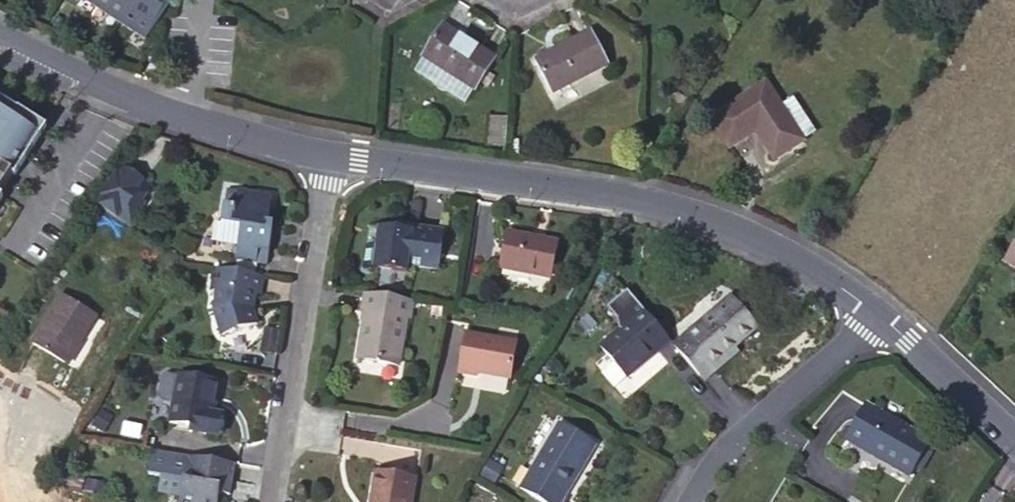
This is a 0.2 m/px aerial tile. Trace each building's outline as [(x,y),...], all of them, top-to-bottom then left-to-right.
[(144,35),(167,0),(91,0),(144,35)] [(421,58),(423,59),(414,71),(464,103),(472,90),(474,91),(494,58),(442,25),(421,58)] [(607,65),(590,33),(534,60),(551,94),(607,65)] [(784,115),(764,84),(711,118),(729,146),(754,130),(773,159),(801,140),(784,115)] [(0,101),(0,192),(10,176),(14,178),(45,128),(17,111),(0,101)] [(796,108),(784,115),(801,140),(812,133),(796,108)] [(120,165),(94,203),(126,224),(137,210),(152,187),(120,165)] [(235,244),(233,259),(266,264),(268,249),(272,223),(266,222),(271,193),(237,188),(237,190),(225,188),(216,240),(235,244)] [(137,210),(126,224),(131,228),(142,213),(137,210)] [(413,226),(380,221),(377,243),(366,242),(363,263),(406,269),(407,263),(440,267),(445,227),(413,223),(413,226)] [(559,243),(508,231),(500,267),(552,279),(559,243)] [(1014,268),(1014,242),(1004,261),(1014,268)] [(265,274),(212,266),(208,285),(214,287),(211,306),(219,333),(255,321),(251,302),(253,292),(261,293),(265,274)] [(413,298),(364,290),(361,308),(368,308),(365,323),(362,323),(357,355),(397,363),(406,315),(409,316),(413,298)] [(669,342),(626,290),(606,307),(616,319),(619,327),(620,328),(600,345),(627,377),(669,342)] [(94,315),(60,295),(31,342),(62,361),(74,344),(76,345),(94,315)] [(697,375),(733,345),(755,325),(731,297),(672,345),(697,375)] [(264,327),(261,339),(273,340),(274,328),(264,327)] [(516,342),(465,332),(458,371),(476,376),(477,373),(510,378),(516,342)] [(273,340),(261,339),(260,349),(271,351),(273,340)] [(697,375),(700,380),(736,349),(733,345),(697,375)] [(191,426),(220,431),(223,414),(212,412),(214,405),(208,404),(210,395),(215,396),(218,381),(177,374),(177,375),(166,373),(161,375),(157,394),(161,398),(172,401),(168,421),(191,426)] [(864,403),(848,430),(883,451),(879,458),(909,474),(928,440),(864,403)] [(387,430),(388,421),(349,414),(347,423),(387,430)] [(558,422),(519,488),(543,501),(558,501),(593,443),(558,422)] [(220,431),(191,426),(190,431),(219,436),(220,431)] [(883,451),(848,430),(843,438),(879,458),(883,451)] [(187,454),(152,449),(148,476),(161,478),(183,482),(180,497),(180,501),(219,501),(213,501),(214,492),(220,493),(229,494),(234,462),(187,454)] [(369,501),(410,501),(414,479),(375,472),(369,501)] [(183,482),(161,478),(159,494),(180,497),(183,482)]
